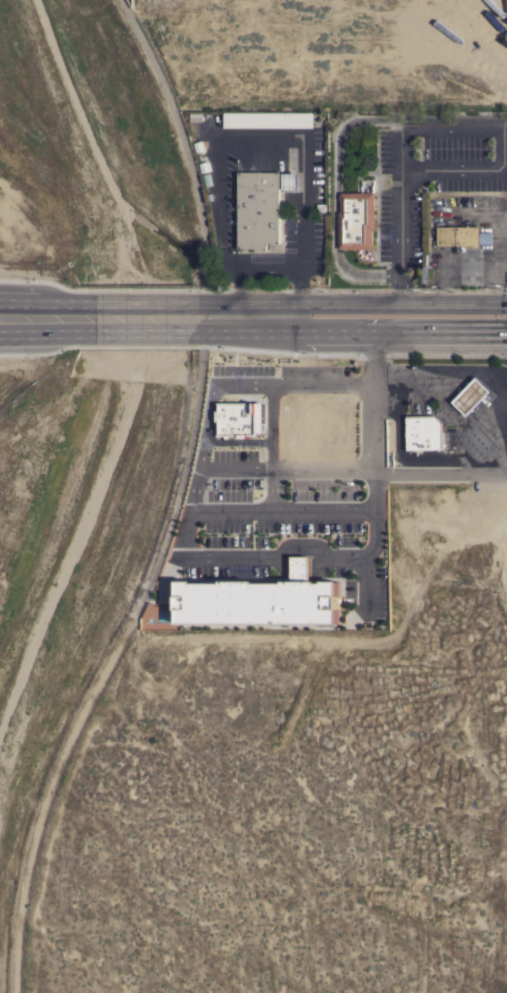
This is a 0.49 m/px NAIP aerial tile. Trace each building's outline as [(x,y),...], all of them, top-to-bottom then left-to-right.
[(314,112),(314,127),(224,127),(224,112),(314,112)] [(236,250),(278,251),(280,173),(238,172),(236,250)] [(299,173),(299,189),(284,189),(284,173),(299,173)] [(376,229),(373,230),(373,248),(340,248),(339,212),(341,212),(341,192),(376,192),(376,229)] [(459,221),(459,226),(479,226),(479,232),(492,232),(492,243),(479,243),(479,246),(465,247),(464,245),(438,245),(438,226),(435,226),(435,222),(459,221)] [(490,390),(475,376),(451,400),(465,415),(490,390)] [(262,433),(261,401),(216,401),(217,434),(262,433)] [(444,449),(420,449),(420,451),(416,451),(416,449),(408,450),(408,437),(407,437),(407,430),(408,430),(407,417),(408,417),(408,416),(437,415),(439,417),(438,418),(441,421),(442,420),(444,422),(444,449)] [(177,581),(339,581),(339,624),(177,624),(177,581)]
